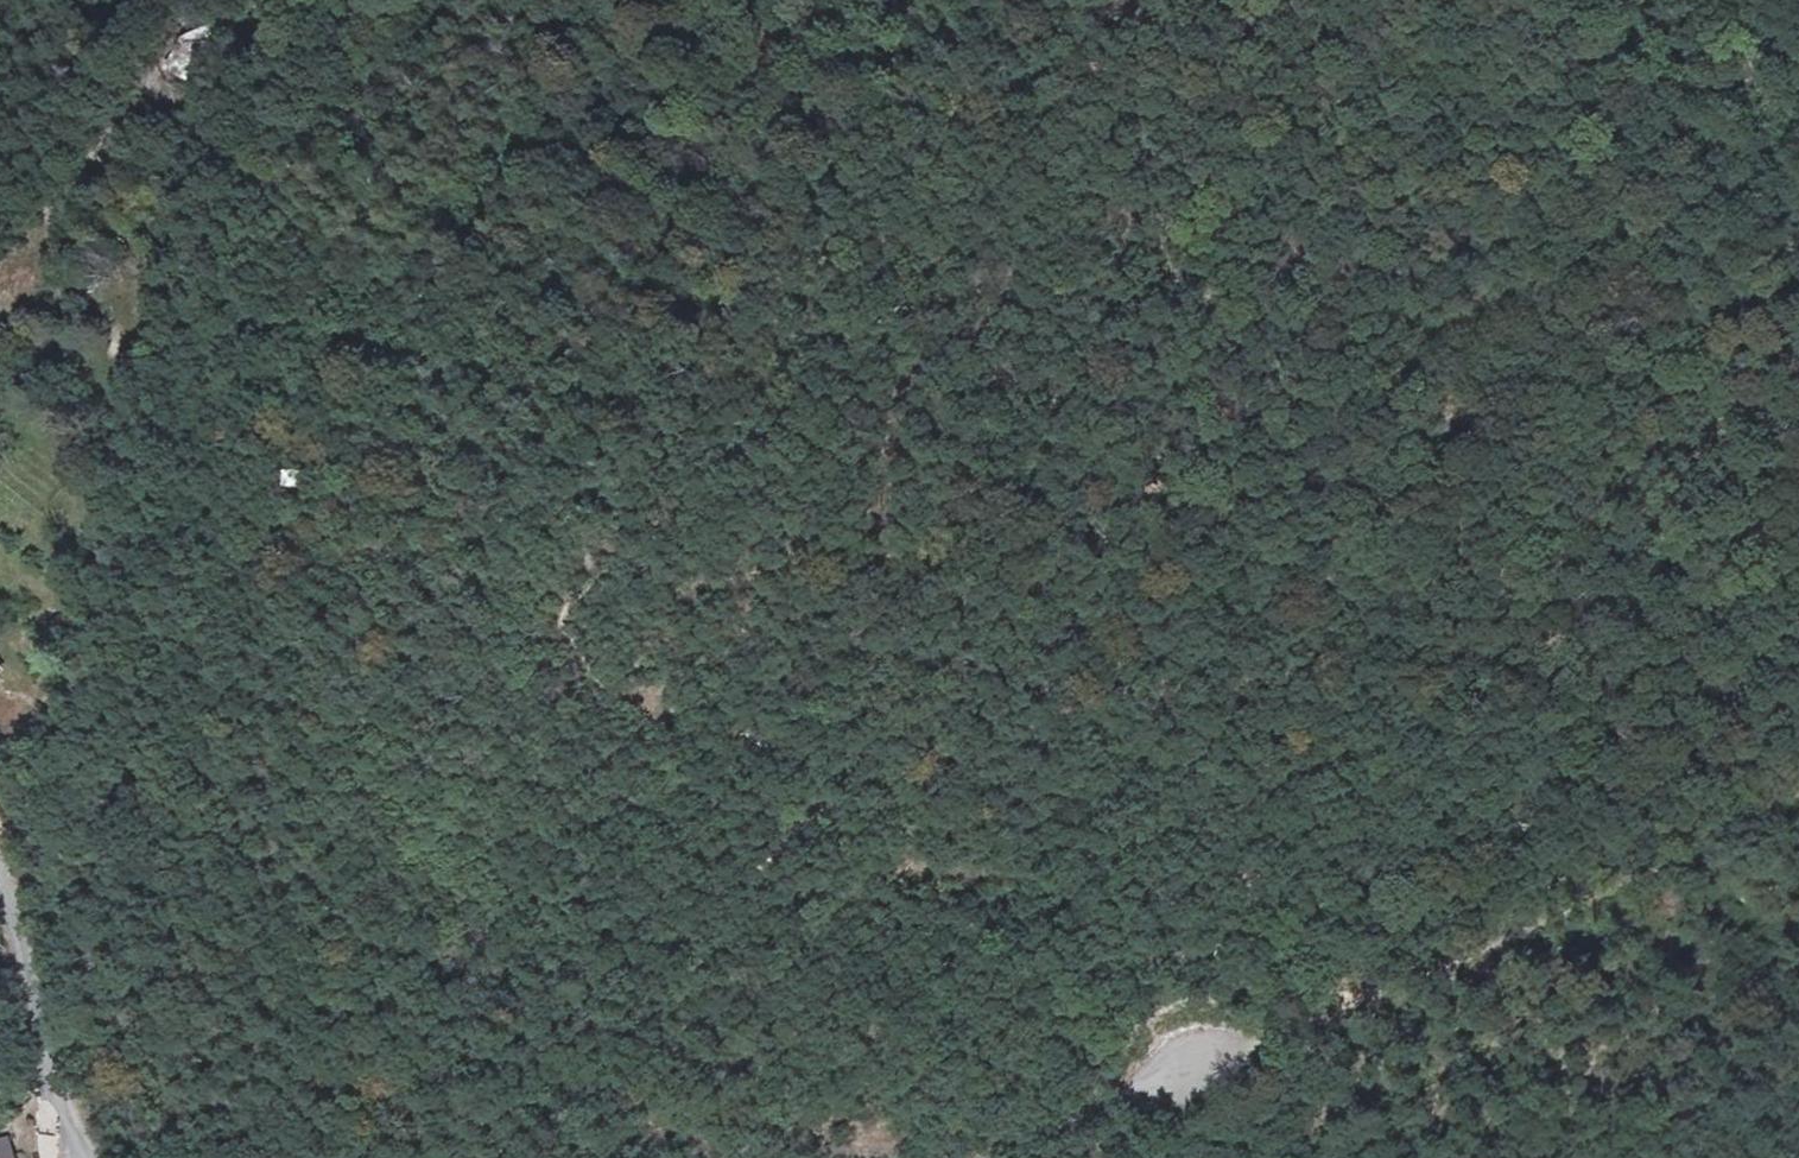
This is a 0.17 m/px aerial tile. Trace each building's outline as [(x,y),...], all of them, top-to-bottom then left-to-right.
[(10,1143),(0,1146),(0,1157),(16,1157),(10,1143)]
